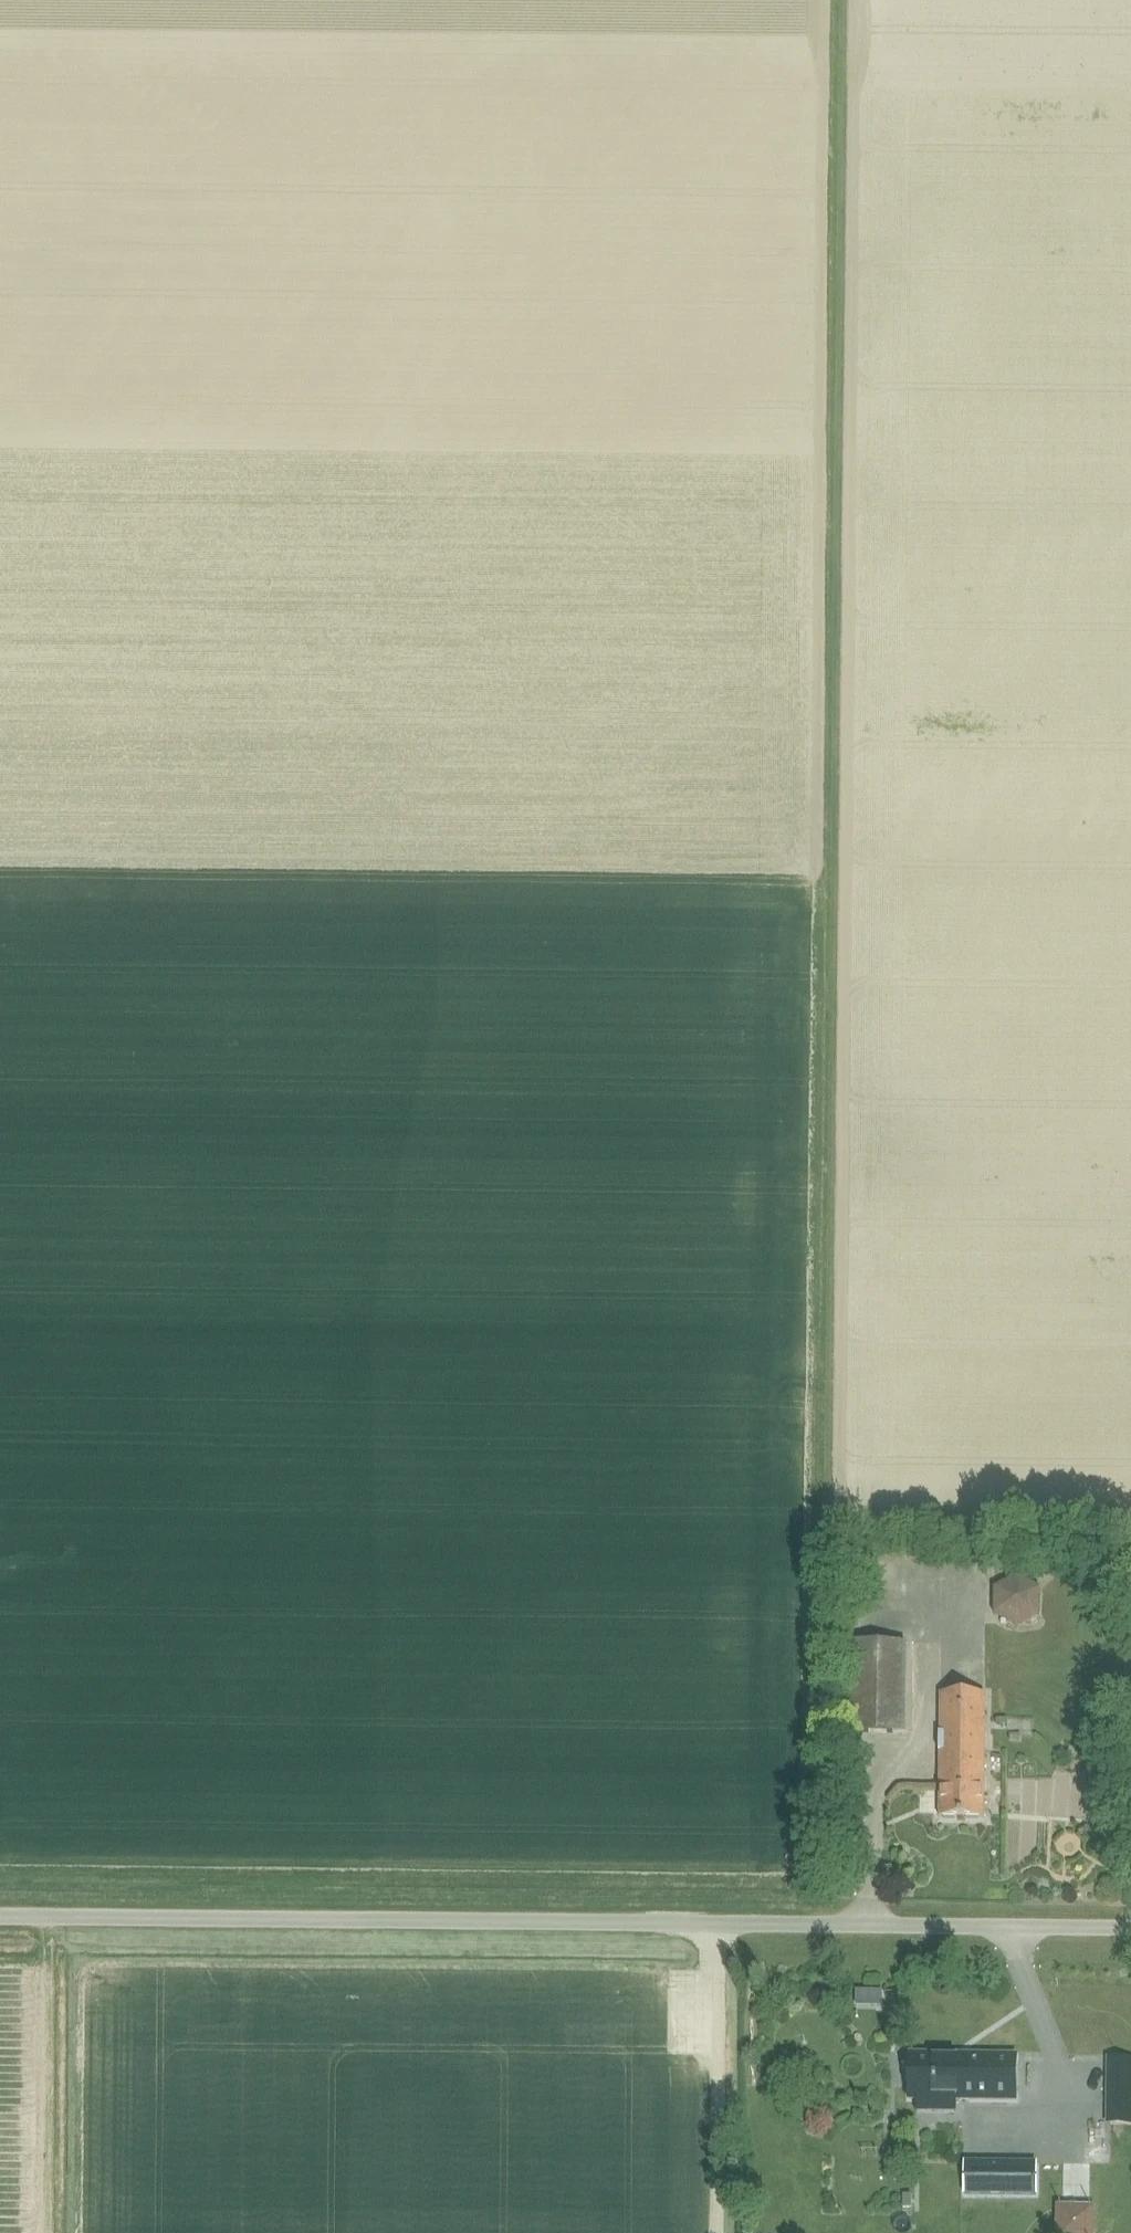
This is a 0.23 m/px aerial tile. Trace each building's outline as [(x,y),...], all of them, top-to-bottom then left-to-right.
[(1021,1567),(1001,1578),(1001,1606),(1021,1617),(1041,1605),(1040,1578),(1021,1567)] [(851,1643),(850,1733),(904,1734),(905,1644),(851,1643)] [(984,1818),(985,1694),(941,1694),(941,1734),(939,1734),(939,1752),(940,1752),(940,1818),(984,1818)] [(1015,2100),(1015,2056),(909,2055),(909,2099),(916,2099),(956,2100),(1015,2100)] [(1110,2058),(1108,2124),(1130,2124),(1130,2058),(1110,2058)] [(1035,2194),(1035,2162),(963,2162),(963,2194),(1035,2194)] [(1095,2206),(1056,2205),(1055,2232),(1095,2232),(1095,2206)]
